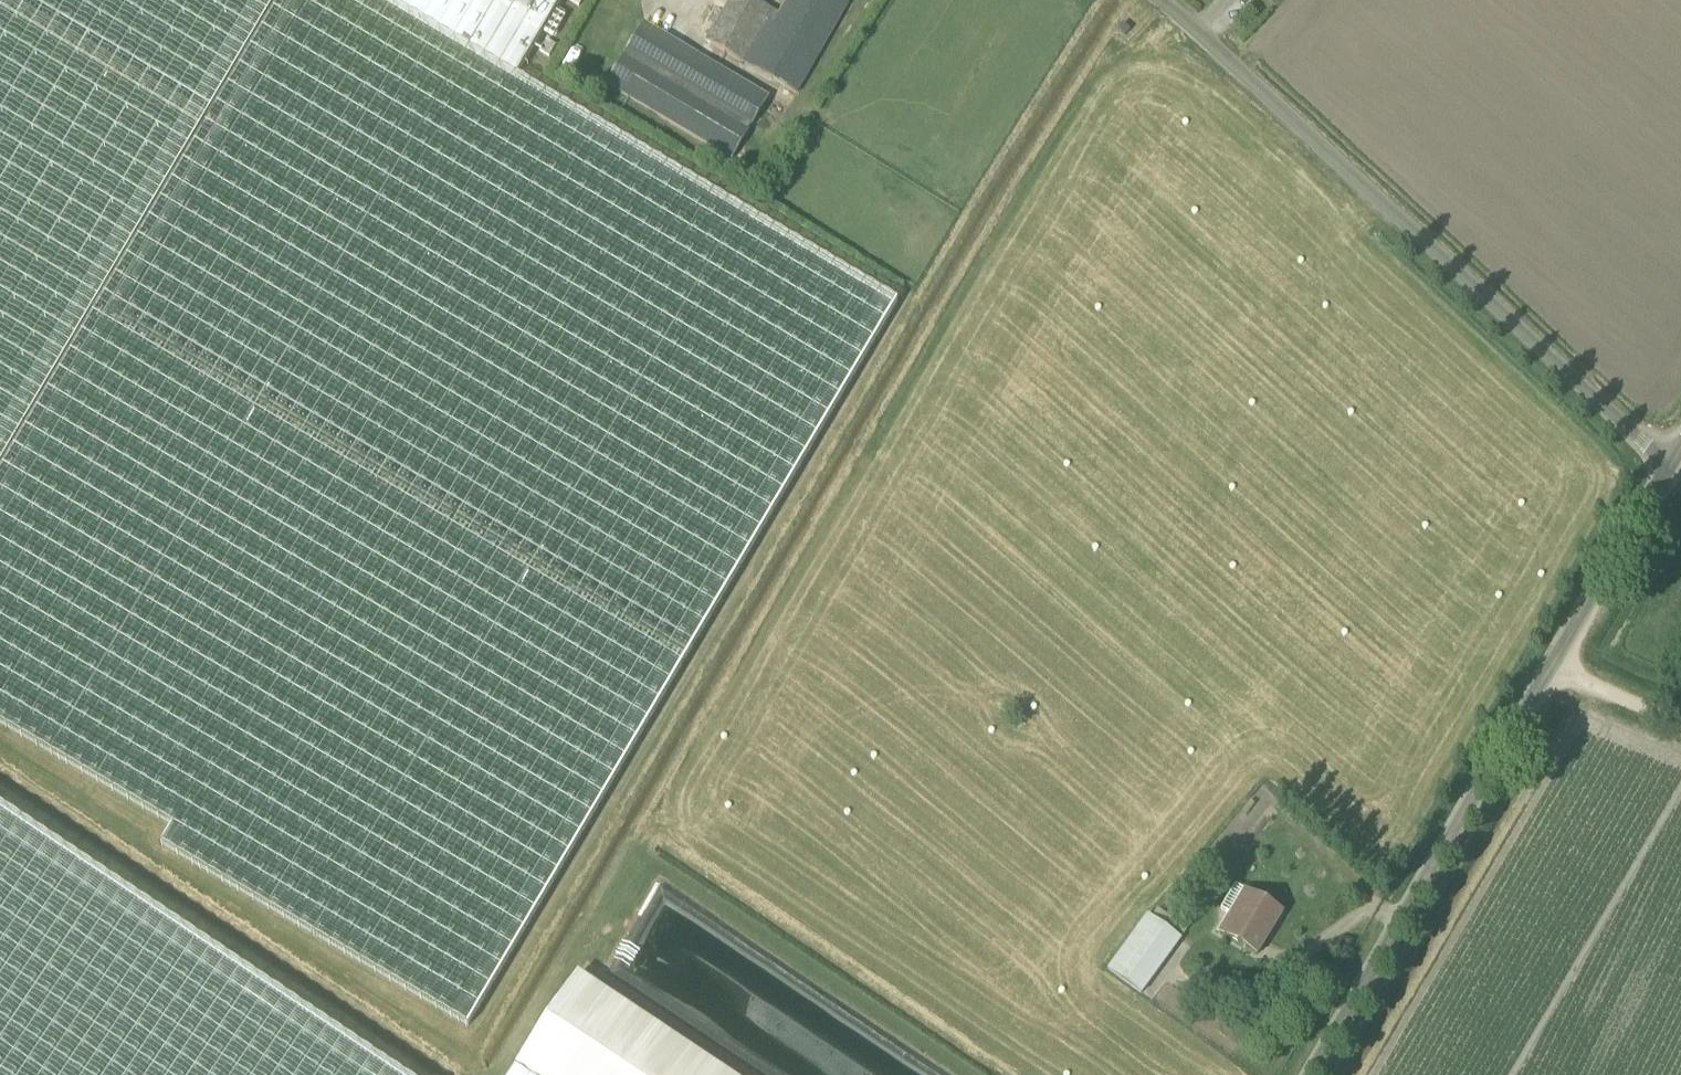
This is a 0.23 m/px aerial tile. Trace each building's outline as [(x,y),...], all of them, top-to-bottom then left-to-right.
[(173,825),(162,845),(467,1026),(896,303),(511,78),(560,0),(0,0),(0,722),(173,825)] [(707,40),(737,58),(798,96),(852,0),(788,0),(780,14),(780,15),(753,0),(731,0),(707,40)] [(726,75),(696,57),(644,26),(609,87),(732,161),(769,101),(726,75)] [(0,807),(0,1074),(404,1074),(0,807)] [(1232,915),(1221,933),(1258,955),(1264,941),(1270,931),(1272,932),(1283,914),(1251,894),(1237,918),(1232,915)] [(1141,994),(1182,939),(1148,913),(1106,969),(1141,994)] [(579,975),(513,1074),(729,1074),(579,975)]
